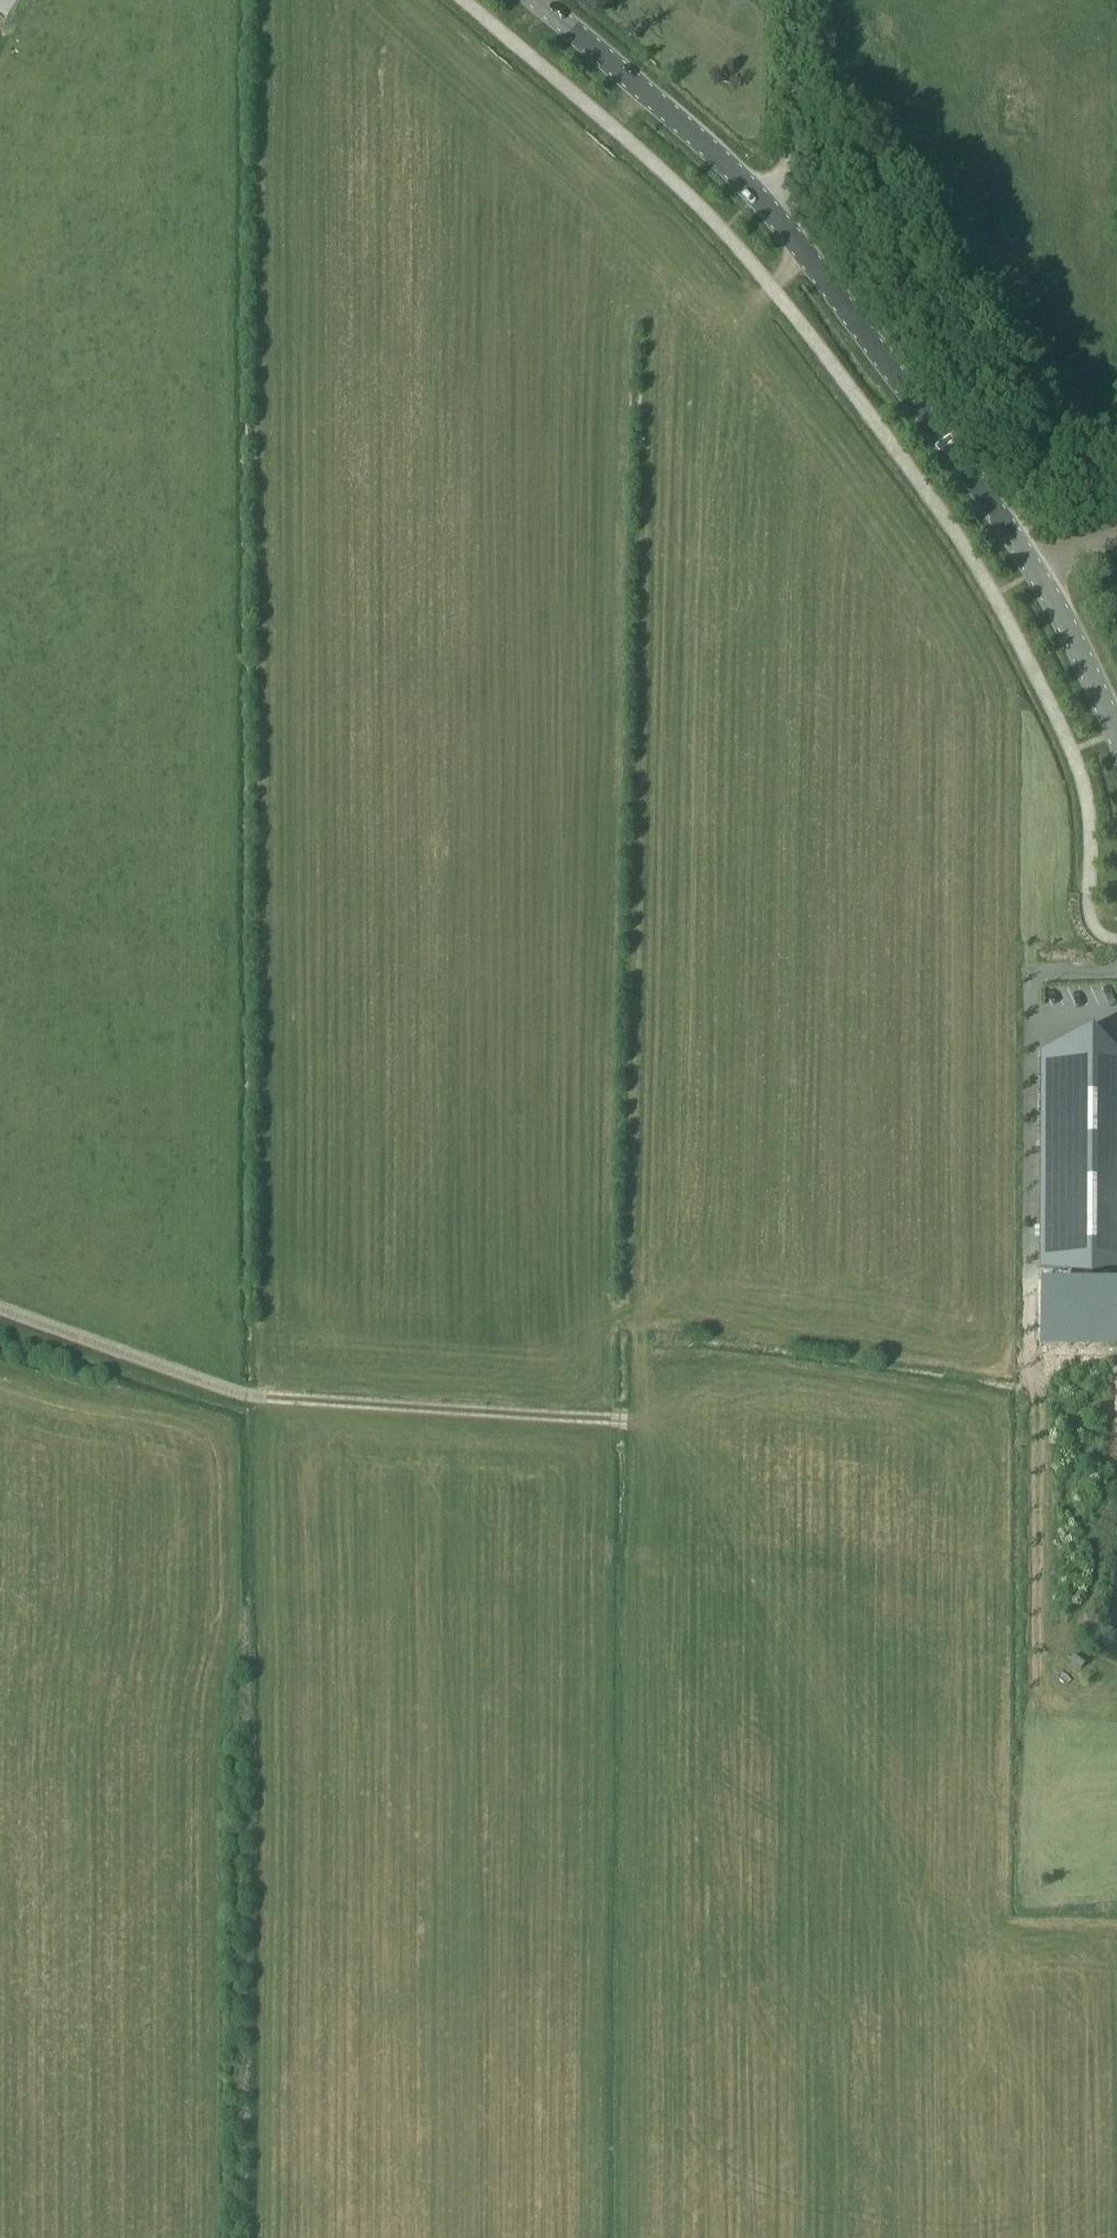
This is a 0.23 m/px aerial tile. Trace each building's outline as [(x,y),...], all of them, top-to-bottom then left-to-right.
[(1041,1270),(1113,1270),(1116,1270),(1116,1073),(1116,1055),(1115,1057),(1090,1077),(1042,1055),(1041,1270)]
